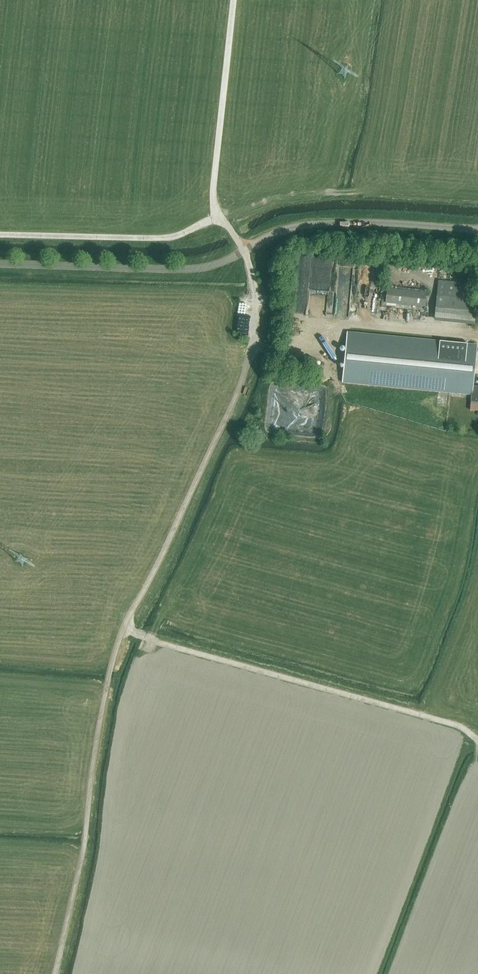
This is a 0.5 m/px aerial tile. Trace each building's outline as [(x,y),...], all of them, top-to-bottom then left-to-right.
[(350,307),(353,266),(335,265),(333,306),(350,307)] [(475,317),(477,300),(469,299),(470,283),(438,280),(435,312),(475,317)] [(425,307),(427,292),(387,288),(385,303),(425,307)] [(472,385),(476,344),(347,332),(342,382),(471,395),(470,401),(477,402),(477,386),(472,385)]
